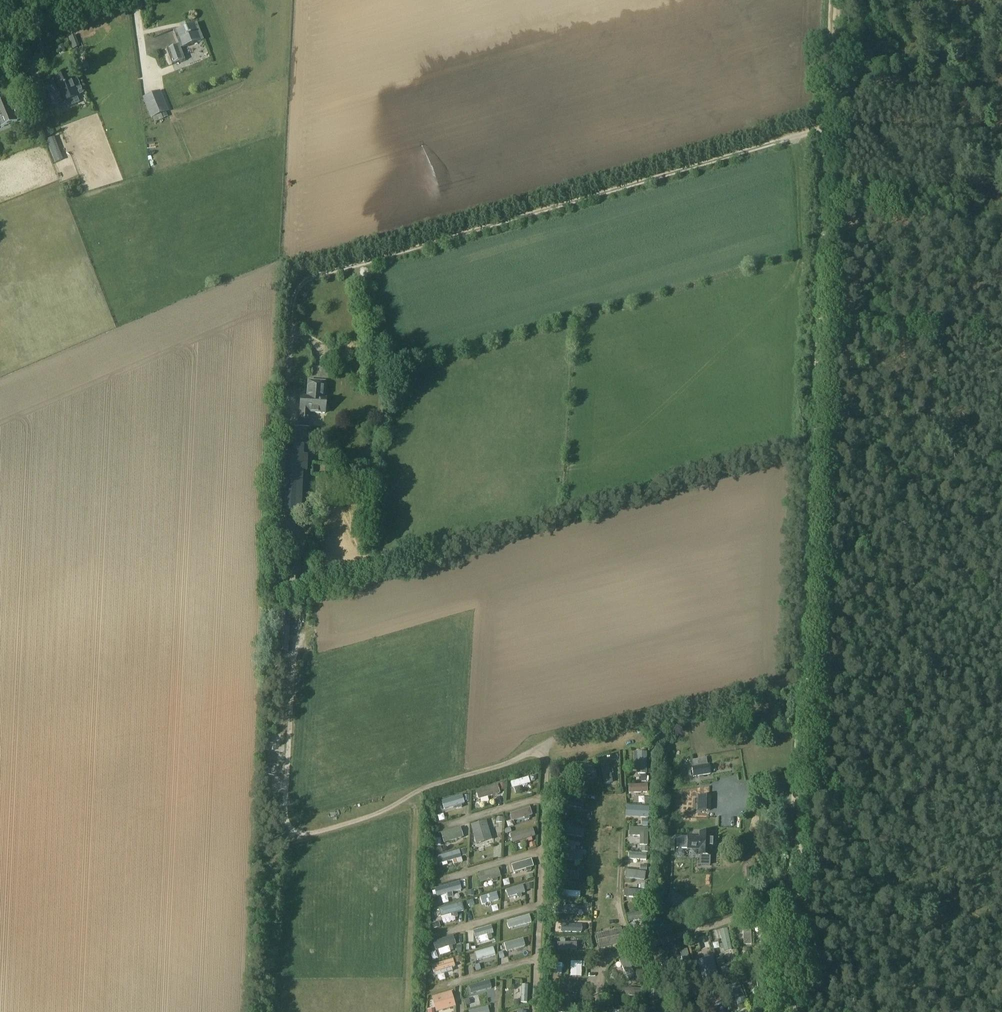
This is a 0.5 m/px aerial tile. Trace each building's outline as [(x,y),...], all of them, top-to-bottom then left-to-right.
[(178,46),(166,51),(172,66),(185,60),(181,49),(204,40),(197,23),(173,33),(178,46)] [(71,45),(78,43),(75,35),(68,38),(71,45)] [(81,71),(89,68),(86,60),(78,64),(81,71)] [(47,92),(38,95),(46,115),(55,112),(53,106),(62,102),(62,103),(65,102),(67,108),(78,103),(76,98),(78,97),(78,96),(83,94),(77,80),(72,82),(69,75),(54,81),(58,90),(57,90),(57,92),(49,96),(47,92)] [(158,92),(145,98),(153,118),(153,117),(155,123),(163,119),(161,114),(166,112),(158,92)] [(1,125),(2,128),(17,122),(23,120),(17,105),(11,107),(8,100),(0,103),(0,125),(1,125)] [(55,163),(62,161),(53,138),(46,141),(55,163)] [(308,380),(306,399),(301,398),(300,412),(301,412),(300,426),(309,427),(310,413),(325,414),(326,400),(324,400),(326,381),(308,380)] [(278,448),(276,513),(306,514),(308,449),(278,448)] [(321,468),(320,457),(309,458),(309,468),(321,468)] [(636,762),(636,768),(636,773),(646,773),(646,753),(633,753),(633,762),(636,762)] [(693,777),(711,774),(710,764),(707,765),(706,758),(692,760),(693,767),(692,767),(693,777)] [(608,761),(599,762),(604,784),(612,782),(608,761)] [(593,764),(572,767),(573,775),(594,772),(593,764)] [(508,776),(510,782),(531,777),(529,770),(508,776)] [(528,778),(510,783),(512,789),(529,784),(528,778)] [(647,785),(629,785),(629,793),(647,792),(647,785)] [(497,786),(476,792),(478,800),(499,794),(497,786)] [(710,796),(699,795),(698,810),(709,811),(710,796)] [(441,802),(444,810),(464,804),(461,796),(441,802)] [(563,798),(562,806),(582,809),(583,801),(563,798)] [(627,806),(627,816),(649,817),(650,807),(627,806)] [(529,808),(509,814),(511,822),(531,815),(529,808)] [(471,825),(476,844),(492,840),(486,821),(471,825)] [(563,826),(562,834),(582,838),(584,830),(563,826)] [(460,828),(440,834),(443,843),(462,838),(460,828)] [(648,828),(629,828),(629,836),(639,836),(639,845),(648,845),(648,828)] [(532,829),(510,835),(513,844),(535,837),(532,829)] [(679,847),(679,853),(687,853),(687,847),(688,847),(700,848),(700,854),(699,853),(699,865),(709,866),(710,857),(711,857),(711,854),(712,831),(701,830),(700,837),(689,836),(679,836),(679,847)] [(576,848),(578,841),(560,837),(559,844),(576,848)] [(458,851),(437,857),(439,864),(460,858),(458,851)] [(582,854),(560,852),(560,860),(582,861),(582,854)] [(531,860),(511,866),(513,873),(533,867),(531,860)] [(497,869),(477,875),(479,884),(500,878),(497,869)] [(625,871),(625,879),(644,881),(645,873),(625,871)] [(558,873),(558,880),(559,880),(577,880),(577,872),(558,872),(558,873)] [(505,890),(522,885),(520,878),(503,883),(505,890)] [(458,883),(433,890),(436,898),(461,891),(458,883)] [(523,885),(506,890),(508,898),(525,893),(523,885)] [(625,890),(624,897),(645,898),(646,891),(625,890)] [(688,903),(671,892),(665,902),(681,912),(688,903)] [(496,893),(480,898),(482,905),(498,900),(496,893)] [(461,903),(438,909),(440,918),(463,911),(461,903)] [(556,906),(555,914),(576,915),(577,907),(556,906)] [(642,912),(627,916),(628,923),(644,919),(642,912)] [(507,922),(509,929),(531,923),(529,916),(507,922)] [(762,924),(762,950),(771,950),(772,924),(762,924)] [(561,925),(561,933),(581,933),(581,926),(561,925)] [(750,925),(742,925),(744,945),(752,944),(750,925)] [(473,931),(476,938),(493,933),(491,926),(473,931)] [(621,928),(596,933),(599,948),(624,942),(621,928)] [(727,930),(720,931),(724,952),(731,950),(727,930)] [(453,936),(433,942),(435,951),(455,945),(453,936)] [(504,943),(507,951),(524,947),(522,938),(504,943)] [(493,948),(475,953),(477,961),(495,956),(493,948)] [(687,950),(680,952),(685,973),(692,971),(687,950)] [(666,953),(659,955),(664,971),(671,969),(666,953)] [(646,954),(639,956),(645,976),(653,974),(646,954)] [(626,957),(618,961),(628,981),(635,977),(626,957)] [(713,957),(698,961),(704,981),(719,977),(713,957)] [(432,966),(434,973),(455,967),(453,960),(432,966)] [(755,978),(761,998),(768,996),(762,976),(755,978)] [(688,992),(696,989),(693,979),(685,982),(688,992)] [(469,987),(471,994),(492,989),(490,981),(469,987)] [(738,982),(723,987),(726,995),(733,992),(737,1005),(745,1002),(738,982)] [(621,989),(621,995),(640,997),(641,990),(621,989)] [(432,997),(437,1011),(456,1006),(451,992),(432,997)] [(703,998),(708,1011),(715,1011),(713,1005),(721,1002),(719,995),(710,998),(709,996),(703,998)] [(688,1003),(680,1005),(682,1011),(690,1011),(688,1003)]
